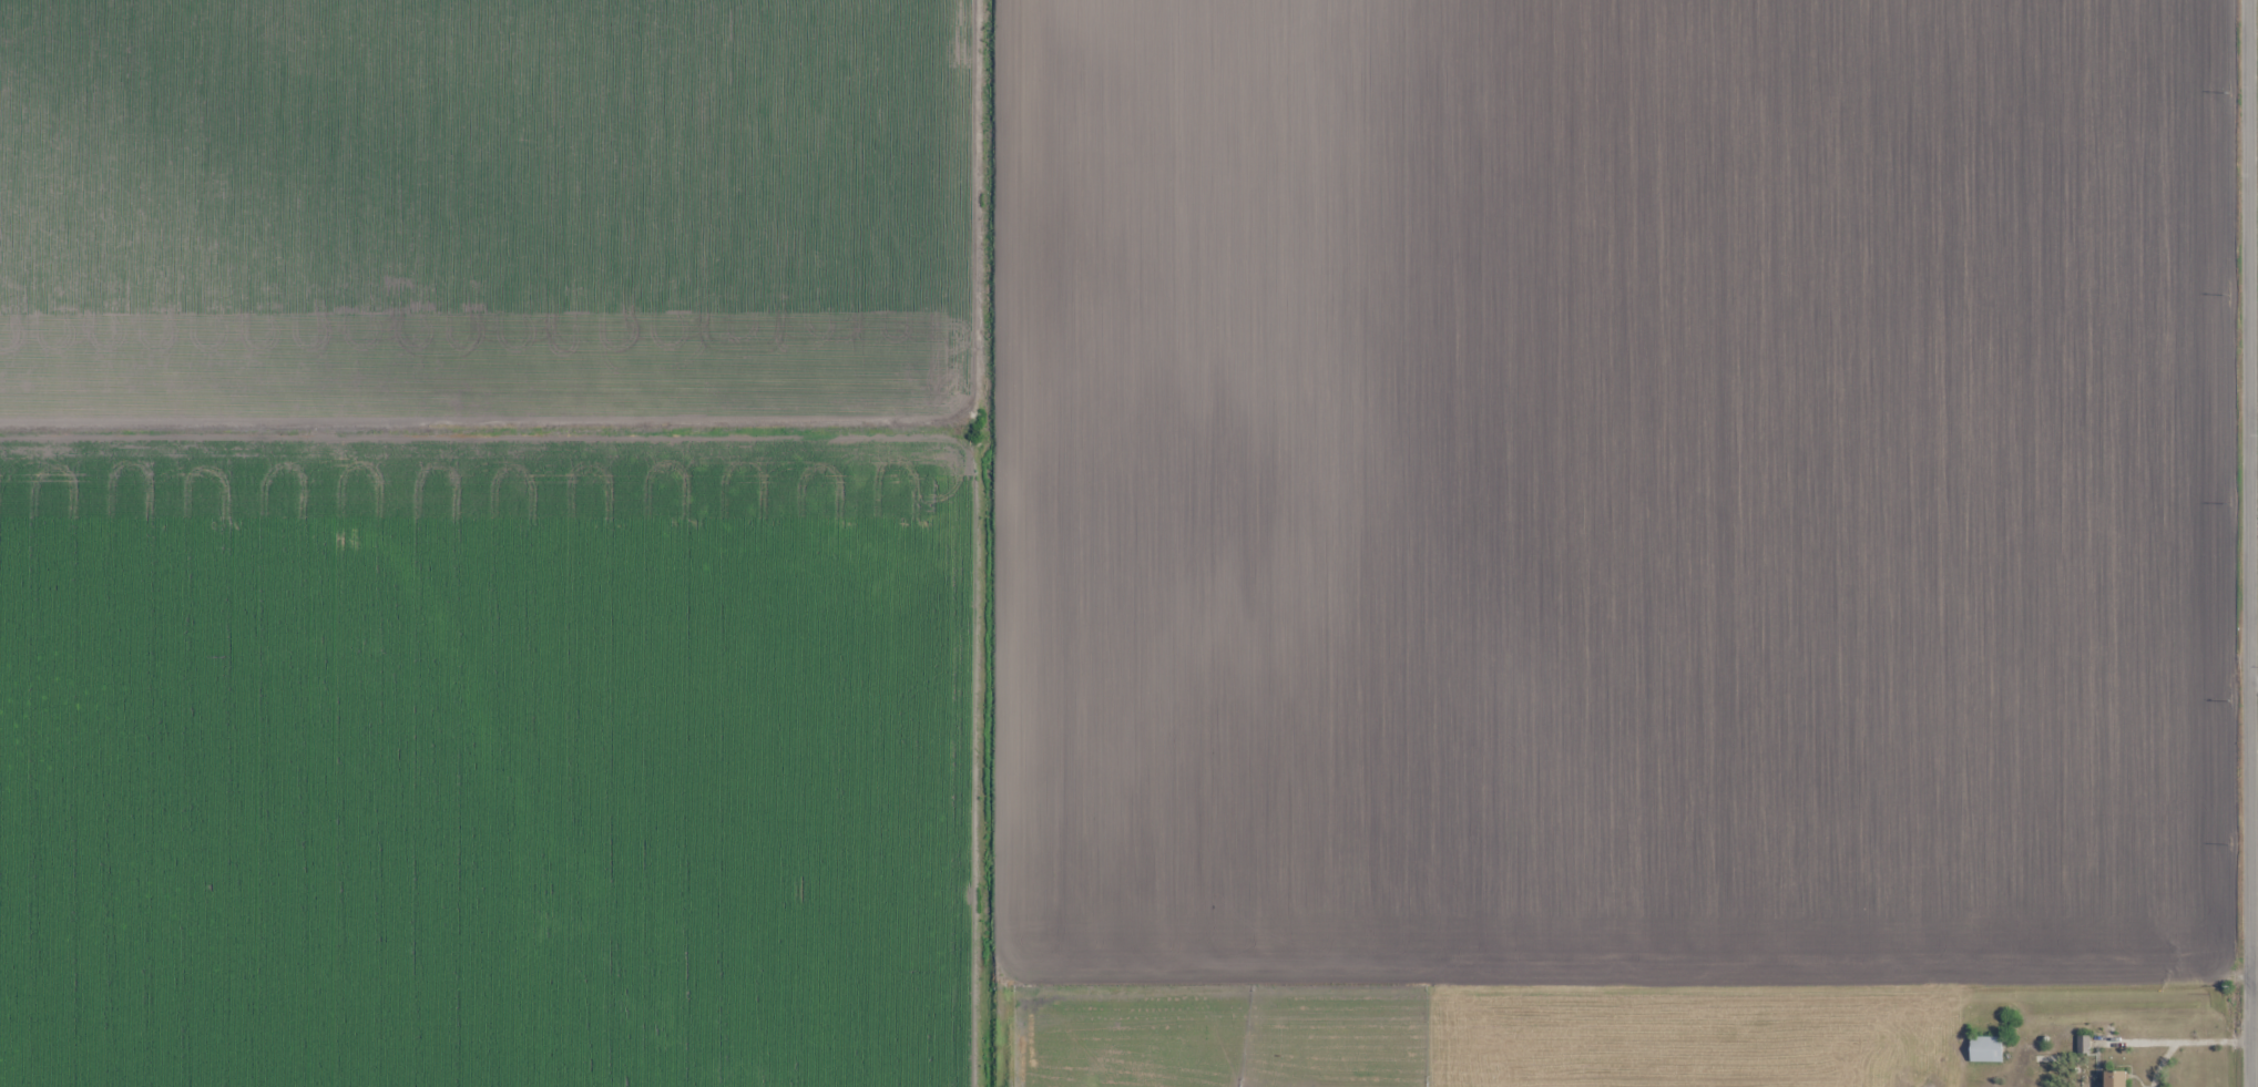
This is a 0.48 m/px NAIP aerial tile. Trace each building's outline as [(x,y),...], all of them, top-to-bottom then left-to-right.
[(2002,1037),(1969,1037),(1969,1062),(2002,1062),(2002,1037)] [(2089,1053),(2088,1038),(2080,1038),(2081,1054),(2089,1053)] [(2103,1071),(2103,1086),(2126,1086),(2126,1071),(2103,1071)]
